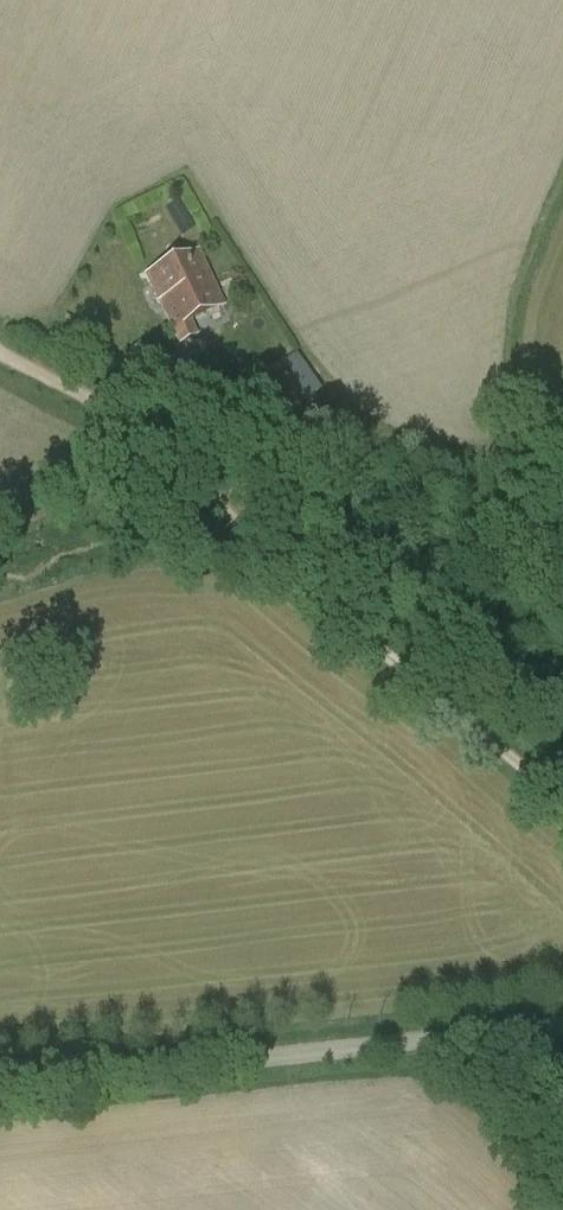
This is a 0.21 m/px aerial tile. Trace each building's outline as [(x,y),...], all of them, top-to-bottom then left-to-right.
[(199,252),(146,276),(159,303),(162,302),(174,329),(181,344),(200,335),(193,321),(224,306),(199,252)] [(303,371),(289,381),(306,405),(320,395),(303,371)]
